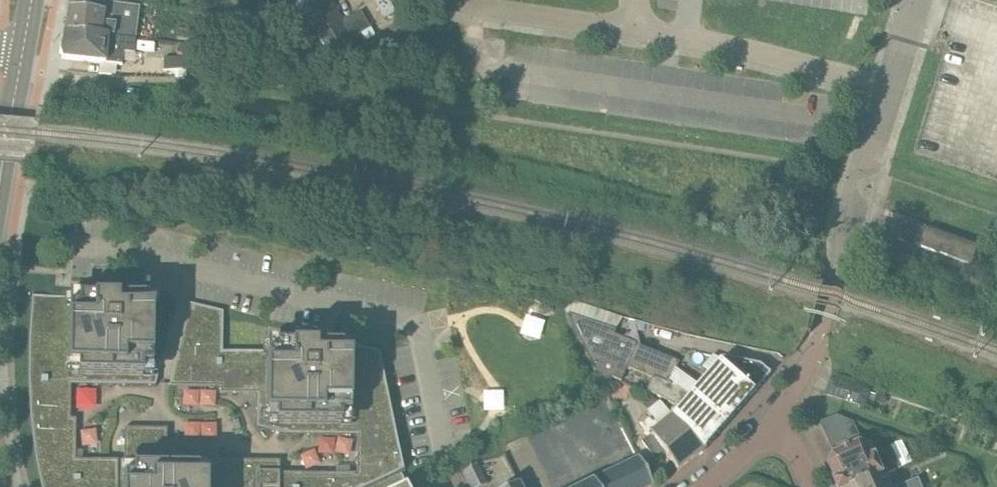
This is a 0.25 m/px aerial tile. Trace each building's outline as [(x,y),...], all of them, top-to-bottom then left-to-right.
[(327,56),(349,43),(323,0),(300,14),(327,56)] [(379,22),(402,9),(398,0),(367,0),(379,22)] [(104,12),(68,8),(64,30),(136,40),(136,38),(138,26),(103,22),(104,12)] [(351,17),(361,34),(370,28),(361,12),(351,17)] [(351,39),(361,34),(351,17),(342,22),(351,39)] [(194,30),(178,28),(177,40),(193,42),(194,30)] [(124,52),(148,55),(150,39),(136,38),(136,40),(64,30),(60,52),(59,52),(62,59),(63,59),(122,66),(124,52)] [(163,58),(164,78),(188,77),(187,57),(163,58)] [(979,247),(926,229),(926,230),(900,221),(894,238),(973,265),(979,247)] [(401,473),(404,471),(380,352),(348,345),(348,347),(267,346),(267,352),(222,352),(223,310),(189,302),(168,387),(172,387),(172,386),(220,387),(220,393),(256,394),(255,428),(285,436),(357,437),(356,474),(279,473),(279,461),(218,461),(218,446),(166,445),(167,429),(124,429),(124,461),(75,460),(75,419),(70,419),(70,386),(151,387),(152,298),(32,296),(31,297),(28,338),(27,379),(29,420),(34,461),(40,486),(408,486),(401,473)] [(675,413),(671,416),(703,450),(770,374),(759,365),(724,357),(722,359),(712,355),(703,366),(710,372),(698,386),(676,369),(679,362),(614,335),(615,330),(590,321),(595,308),(565,297),(564,307),(601,383),(611,377),(621,381),(627,368),(652,378),(647,391),(680,408),(675,413)] [(827,394),(866,406),(871,391),(861,388),(862,386),(863,383),(849,379),(839,376),(838,379),(837,381),(832,379),(827,394)] [(617,381),(605,387),(609,395),(621,390),(617,381)] [(652,435),(643,442),(656,460),(665,453),(678,471),(703,450),(671,416),(661,403),(650,412),(661,426),(651,433),(652,435)] [(860,436),(854,423),(837,415),(821,422),(832,448),(860,436)] [(885,476),(886,477),(887,477),(886,474),(901,468),(894,451),(879,457),(878,455),(877,456),(873,447),(863,444),(835,456),(831,466),(837,482),(836,482),(838,486),(859,486),(885,476)] [(323,448),(309,452),(314,470),(329,466),(323,448)] [(576,486),(651,486),(653,486),(638,457),(576,486)] [(487,484),(477,463),(462,470),(470,486),(482,486),(487,484)] [(886,477),(885,476),(859,486),(890,486),(886,477)] [(919,478),(898,486),(923,486),(919,478)]
